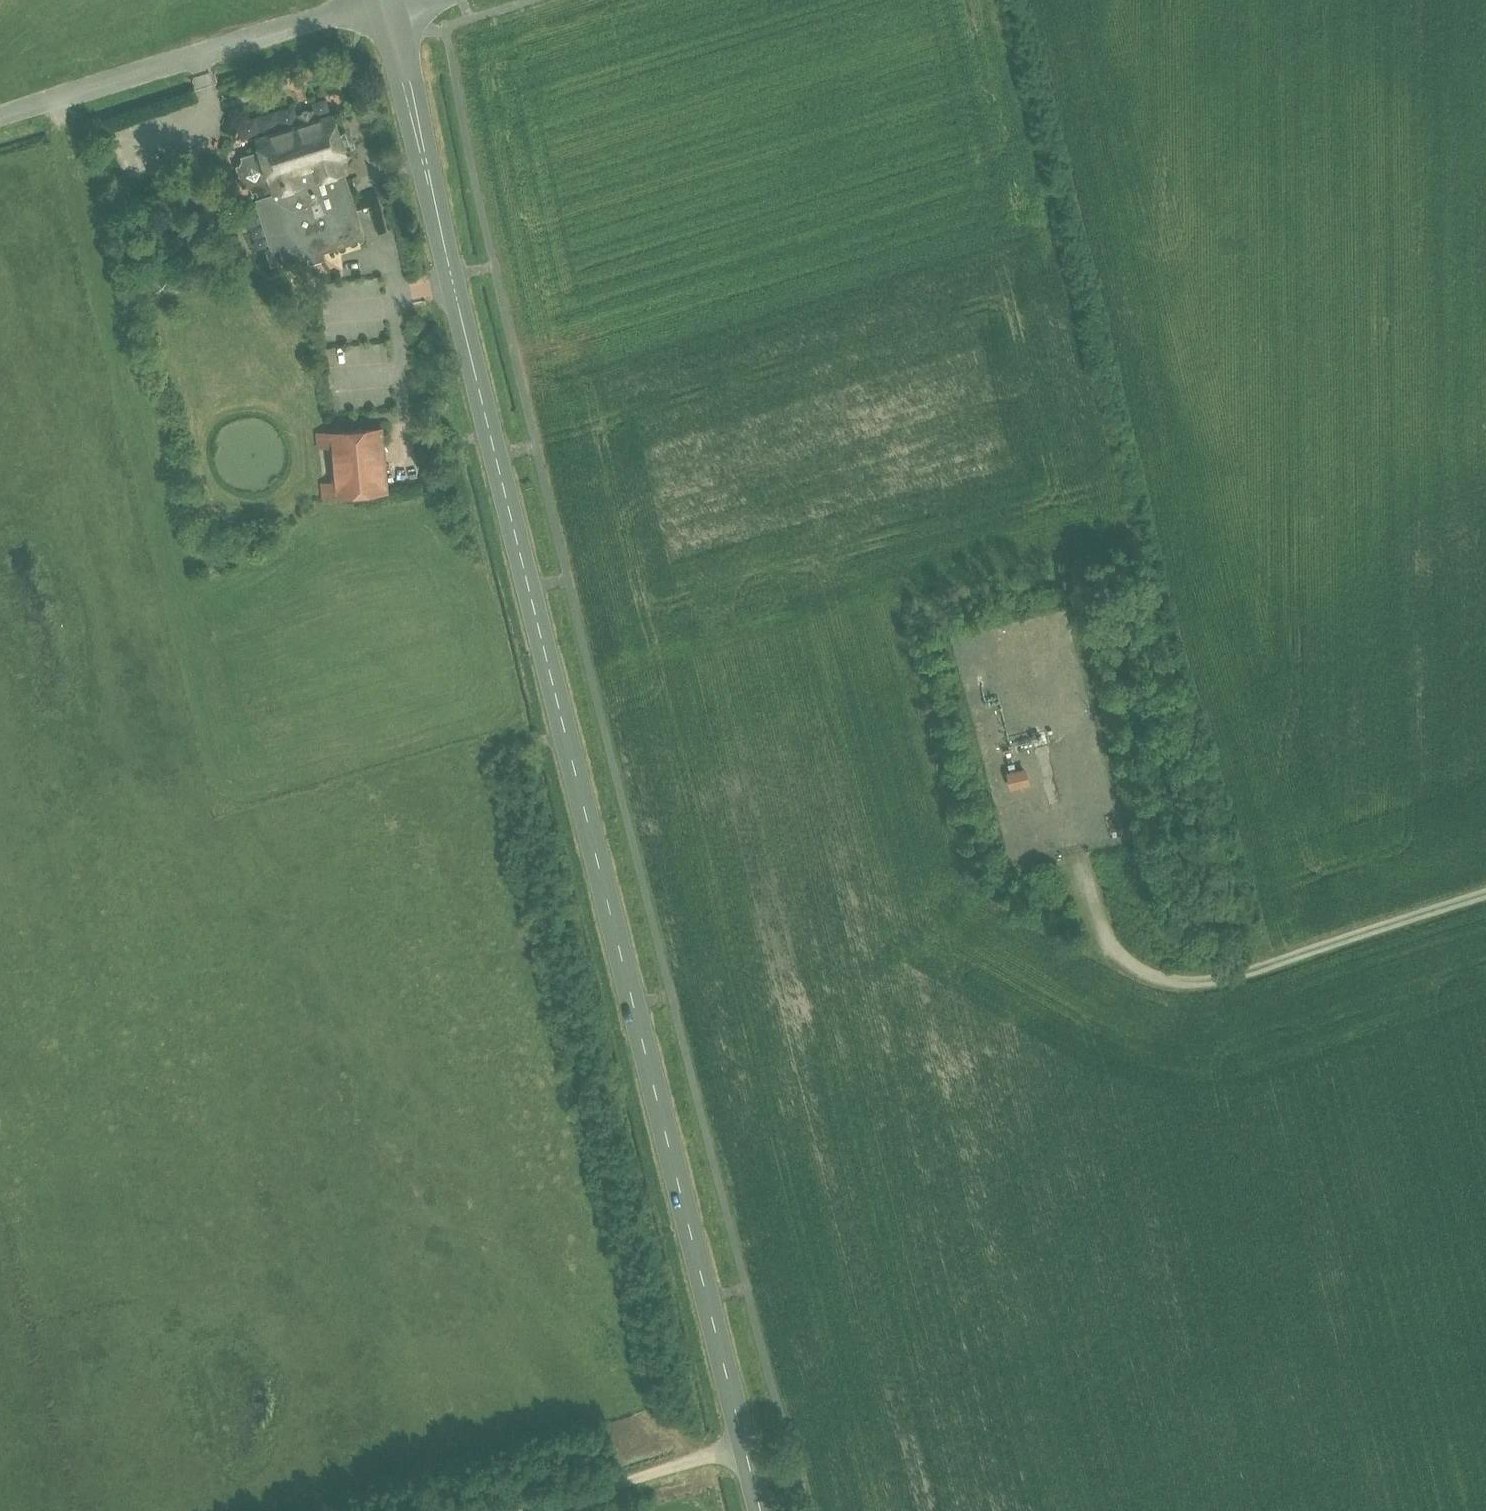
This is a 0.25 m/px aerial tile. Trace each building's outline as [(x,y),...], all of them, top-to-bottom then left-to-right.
[(331,114),(246,140),(249,149),(237,154),(231,164),(240,188),(249,191),(262,186),(265,193),(289,185),(287,177),(306,172),(308,184),(338,173),(336,165),(346,162),(331,114)] [(359,237),(338,173),(308,184),(306,172),(287,177),(289,185),(265,193),(262,186),(249,191),(268,269),(359,237)] [(328,430),(311,432),(320,499),(383,493),(376,425),(328,430)] [(1021,767),(1001,771),(1005,788),(1025,783),(1021,767)]
